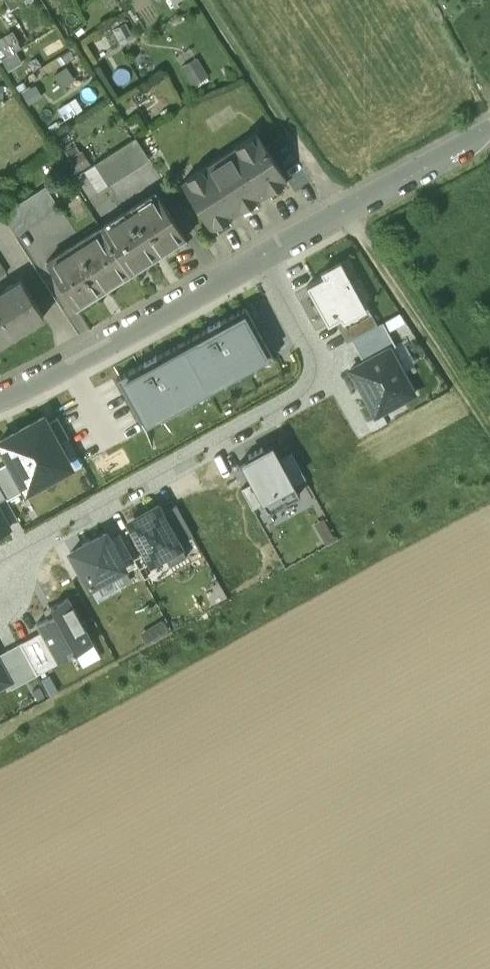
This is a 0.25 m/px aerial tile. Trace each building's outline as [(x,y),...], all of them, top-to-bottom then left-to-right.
[(23,60),(8,30),(0,34),(0,39),(6,51),(1,53),(8,67),(23,60)] [(196,53),(180,63),(193,82),(208,71),(196,53)] [(235,146),(202,168),(201,167),(186,177),(187,177),(181,181),(211,227),(285,180),(255,133),(250,137),(249,136),(234,146),(235,146)] [(70,172),(83,195),(145,158),(132,135),(70,172)] [(44,181),(1,206),(24,245),(35,239),(27,225),(37,219),(42,227),(51,222),(44,209),(57,201),(44,181)] [(157,192),(102,227),(129,269),(131,273),(164,252),(161,247),(183,233),(157,192)] [(102,227),(49,261),(75,303),(97,289),(100,293),(108,288),(106,284),(129,269),(102,227)] [(335,320),(364,305),(363,302),(340,260),(320,271),(323,276),(306,285),(327,324),(335,320)] [(0,294),(0,346),(18,335),(17,333),(45,315),(23,279),(0,294)] [(364,305),(335,320),(346,341),(351,338),(377,324),(365,301),(363,302),(364,305)] [(256,366),(273,357),(245,306),(221,320),(220,319),(207,326),(208,327),(180,342),(208,392),(224,383),(225,385),(236,379),(235,378),(245,372),(246,373),(257,367),(256,366)] [(351,338),(363,361),(389,347),(389,348),(395,344),(382,321),(377,324),(351,338)] [(192,401),(208,392),(180,342),(157,355),(156,354),(143,361),(144,362),(116,377),(144,428),(160,419),(160,420),(172,414),(171,413),(181,407),(182,408),(193,402),(192,401)] [(363,361),(350,368),(359,386),(364,387),(367,392),(365,398),(375,414),(414,393),(389,348),(389,347),(363,361)] [(43,416),(0,439),(0,445),(9,461),(25,489),(26,491),(68,468),(65,463),(68,461),(59,443),(47,422),(43,416)] [(57,416),(47,422),(59,443),(69,438),(57,416)] [(263,503),(267,511),(300,494),(295,485),(280,457),(272,443),(263,448),(262,446),(248,454),(249,456),(240,461),(251,482),(263,503)] [(280,457),(295,485),(305,479),(290,451),(280,457)] [(9,461),(0,466),(0,487),(6,498),(7,499),(25,489),(9,461)] [(263,503),(251,482),(241,488),(252,509),(263,503)] [(179,543),(162,511),(158,503),(127,520),(145,552),(133,558),(137,565),(144,578),(169,564),(169,566),(187,556),(179,543)] [(193,535),(176,504),(162,511),(179,543),(193,535)] [(9,528),(0,512),(0,532),(9,528)] [(109,539),(105,532),(70,551),(89,586),(125,567),(109,539)] [(109,539),(125,567),(126,571),(137,565),(133,558),(119,533),(109,539)] [(36,622),(41,631),(58,662),(93,643),(68,597),(52,606),(52,604),(43,609),(47,617),(36,622)] [(41,631),(20,643),(37,674),(58,662),(41,631)] [(8,682),(11,688),(37,674),(20,643),(0,654),(0,663),(10,681),(8,682)] [(8,682),(10,681),(0,663),(0,686),(8,682)]
